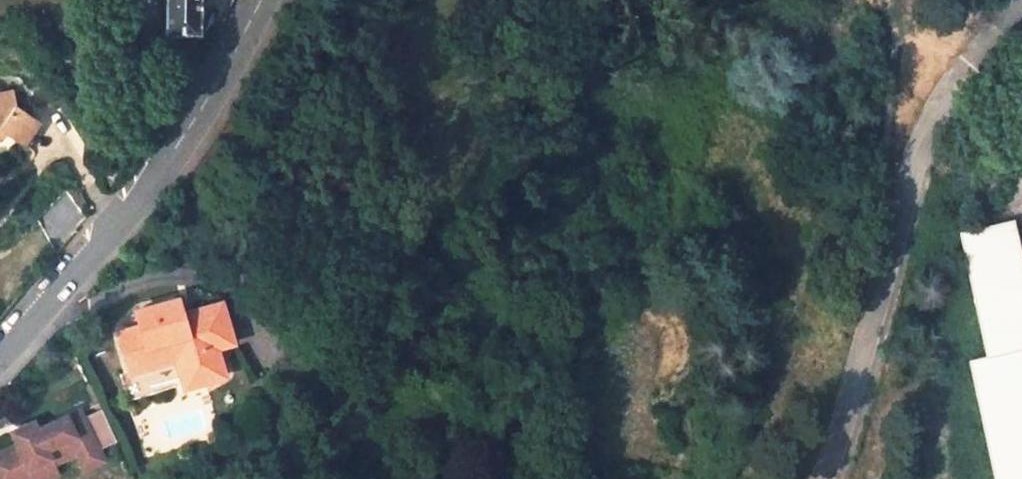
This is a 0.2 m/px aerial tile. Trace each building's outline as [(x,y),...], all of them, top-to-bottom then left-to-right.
[(198,0),(169,0),(169,33),(198,31),(198,0)] [(6,132),(23,144),(38,124),(16,107),(14,91),(0,93),(0,138),(6,132)] [(1013,224),(959,236),(987,360),(970,365),(996,478),(1021,478),(1021,345),(1021,341),(1021,264),(1013,224)] [(233,344),(222,303),(183,314),(179,299),(137,311),(141,326),(120,332),(132,372),(177,360),(182,377),(185,387),(226,375),(218,348),(233,344)] [(128,399),(154,393),(152,386),(182,377),(177,360),(132,372),(121,376),(128,399)] [(102,409),(84,418),(80,411),(37,430),(34,424),(21,430),(16,442),(19,448),(0,456),(0,478),(29,478),(34,477),(29,468),(49,459),(52,464),(75,454),(79,463),(90,466),(121,452),(102,409)] [(29,468),(34,477),(34,478),(44,478),(56,474),(52,464),(49,459),(29,468)]
